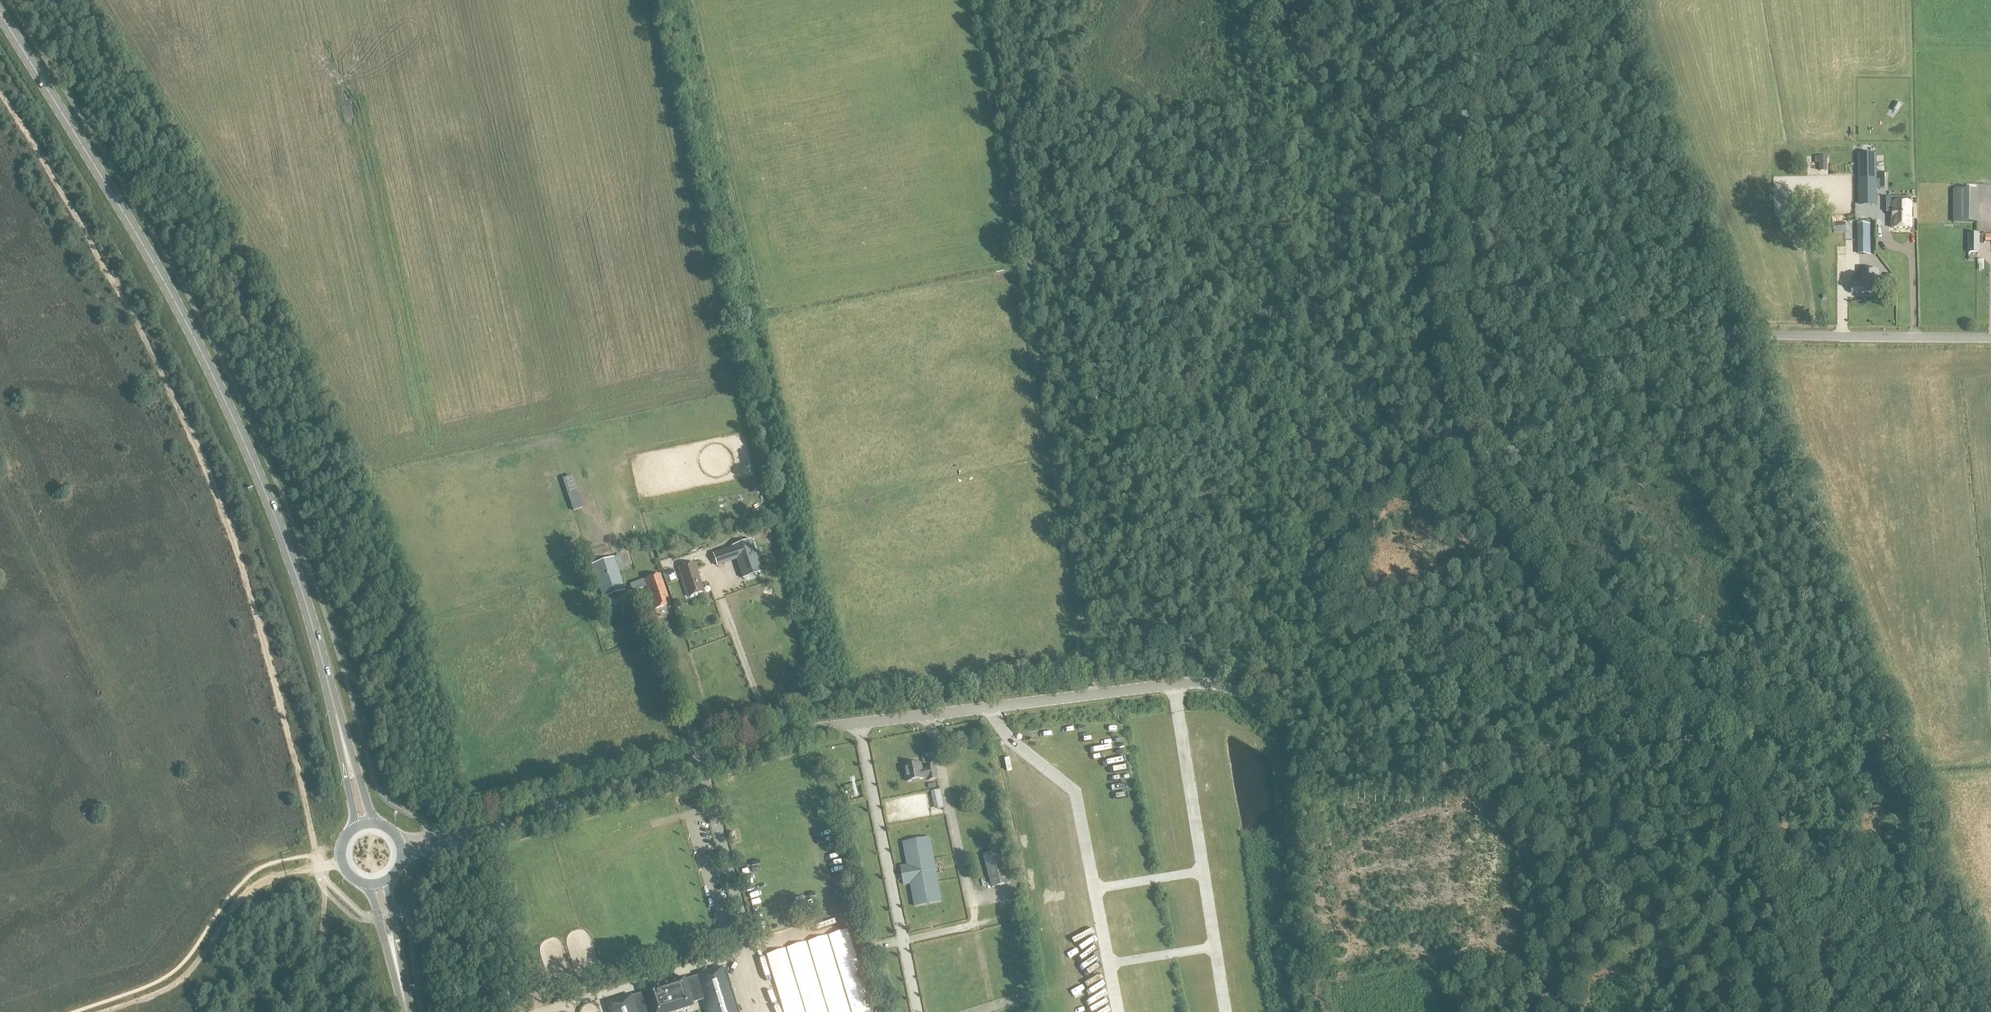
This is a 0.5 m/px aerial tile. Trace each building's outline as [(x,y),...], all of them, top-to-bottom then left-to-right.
[(1990,71),(1990,56),(1981,56),(1981,71),(1990,71)] [(1858,206),(1878,206),(1877,155),(1857,155),(1858,206)] [(1953,190),(1953,223),(1978,223),(1978,190),(1953,190)] [(1892,228),(1911,228),(1911,219),(1913,219),(1913,210),(1911,210),(1911,198),(1887,198),(1887,212),(1892,212),(1892,228)] [(1845,224),(1832,226),(1833,234),(1846,232),(1845,224)] [(1870,255),(1871,244),(1870,234),(1870,224),(1858,224),(1858,255),(1870,255)] [(1978,236),(1967,236),(1967,254),(1978,254),(1978,236)] [(1911,249),(1910,239),(1890,240),(1890,250),(1911,249)] [(1879,269),(1860,269),(1860,285),(1851,285),(1851,295),(1878,295),(1879,269)] [(583,507),(578,491),(568,494),(573,510),(583,507)] [(717,567),(723,565),(719,552),(713,554),(717,567)] [(614,557),(591,565),(602,599),(626,591),(614,557)] [(694,564),(679,569),(688,597),(703,592),(694,564)] [(760,566),(740,573),(742,579),(762,572),(760,566)] [(644,578),(647,587),(655,610),(670,604),(659,573),(644,578)] [(925,763),(905,767),(908,782),(928,778),(929,780),(937,779),(934,767),(933,767),(933,768),(926,769),(925,763)] [(945,808),(941,790),(935,791),(939,809),(945,808)] [(915,907),(942,902),(930,839),(903,843),(907,866),(901,867),(905,885),(911,884),(915,907)] [(1003,851),(984,856),(992,889),(1012,883),(1003,851)] [(645,992),(645,993),(632,997),(631,996),(607,1003),(610,1011),(677,1011),(691,1008),(690,1003),(704,999),(708,1011),(736,1011),(722,968),(698,975),(698,976),(684,981),(684,980),(684,978),(682,979),(668,983),(666,984),(667,984),(662,986),(662,985),(660,985),(661,986),(646,990),(644,990),(645,992)]
